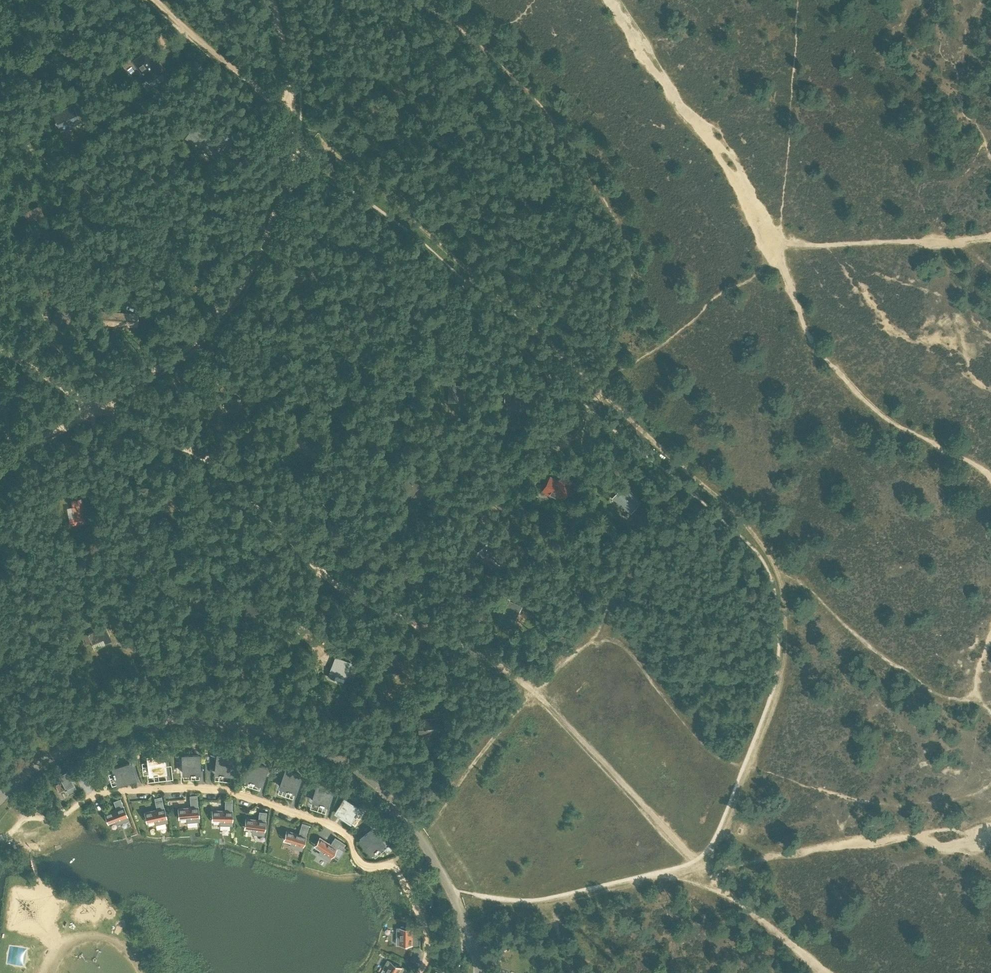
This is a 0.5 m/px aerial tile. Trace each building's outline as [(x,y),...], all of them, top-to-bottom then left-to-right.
[(134,58),(145,50),(140,44),(129,52),(134,58)] [(146,50),(132,60),(149,83),(163,73),(146,50)] [(73,104),(52,114),(61,132),(81,122),(73,104)] [(224,133),(220,139),(229,146),(234,140),(224,133)] [(40,205),(24,212),(29,222),(44,215),(40,205)] [(102,312),(101,323),(136,325),(137,314),(102,312)] [(448,380),(445,380),(445,385),(448,385),(448,402),(465,402),(465,385),(453,385),(453,380),(448,380)] [(10,407),(5,398),(0,401),(0,413),(10,407)] [(550,476),(542,490),(560,500),(568,486),(565,485),(566,484),(559,480),(558,481),(550,476)] [(621,486),(612,497),(631,513),(640,502),(621,486)] [(73,517),(69,518),(70,524),(85,522),(81,498),(71,500),(73,517)] [(487,542),(478,551),(494,568),(503,558),(487,542)] [(106,626),(88,634),(94,648),(112,641),(106,626)] [(333,663),(328,675),(334,678),(335,675),(345,679),(347,674),(353,676),(355,671),(357,667),(350,665),(351,664),(335,657),(333,663)] [(424,720),(418,720),(419,735),(425,734),(443,732),(442,718),(424,720)] [(164,755),(148,757),(150,774),(154,774),(154,775),(159,774),(158,773),(166,772),(164,755)] [(200,755),(184,755),(185,773),(191,773),(191,774),(194,774),(194,773),(201,773),(200,755)] [(232,776),(234,758),(218,756),(216,774),(222,774),(222,775),(225,776),(225,775),(232,776)] [(251,762),(245,779),(251,781),(254,782),(261,783),(266,767),(251,762)] [(129,763),(113,768),(114,772),(113,772),(114,776),(115,776),(117,783),(134,778),(129,763)] [(52,778),(51,778),(59,792),(65,789),(65,790),(66,789),(69,794),(77,790),(70,777),(73,776),(70,772),(69,769),(58,774),(60,777),(59,778),(53,780),(52,778)] [(285,770),(280,787),(285,789),(288,790),(295,792),(300,775),(285,770)] [(317,783),(312,800),(318,802),(318,803),(321,804),(321,803),(327,805),(333,788),(317,783)] [(345,797),(335,811),(340,815),(340,816),(342,817),(343,817),(348,820),(358,806),(345,797)] [(116,809),(104,813),(107,821),(115,818),(117,824),(128,819),(120,798),(113,801),(116,809)] [(190,807),(178,808),(178,816),(186,816),(187,821),(199,820),(197,798),(190,798),(190,807)] [(156,809),(144,812),(146,820),(154,819),(155,824),(167,821),(162,799),(155,801),(156,809)] [(212,810),(212,818),(220,819),(220,824),(232,825),(232,802),(225,802),(225,810),(212,810)] [(245,818),(244,826),(252,827),(252,833),(264,834),(266,812),(259,811),(258,819),(245,818)] [(286,829),(283,837),(291,840),(289,845),(300,849),(308,828),(309,825),(302,822),(301,825),(298,833),(286,829)] [(372,830),(360,840),(372,854),(376,850),(377,850),(379,848),(384,844),(372,830)] [(319,837),(315,844),(321,849),(318,853),(329,860),(332,855),(339,844),(343,846),(345,844),(341,841),(335,837),(330,844),(319,837)] [(397,927),(397,937),(399,937),(399,945),(418,945),(418,944),(418,934),(413,934),(413,928),(397,927)] [(522,947),(526,960),(531,958),(528,946),(522,947)] [(384,972),(400,972),(403,967),(388,959),(383,968),(386,969),(384,972)]
